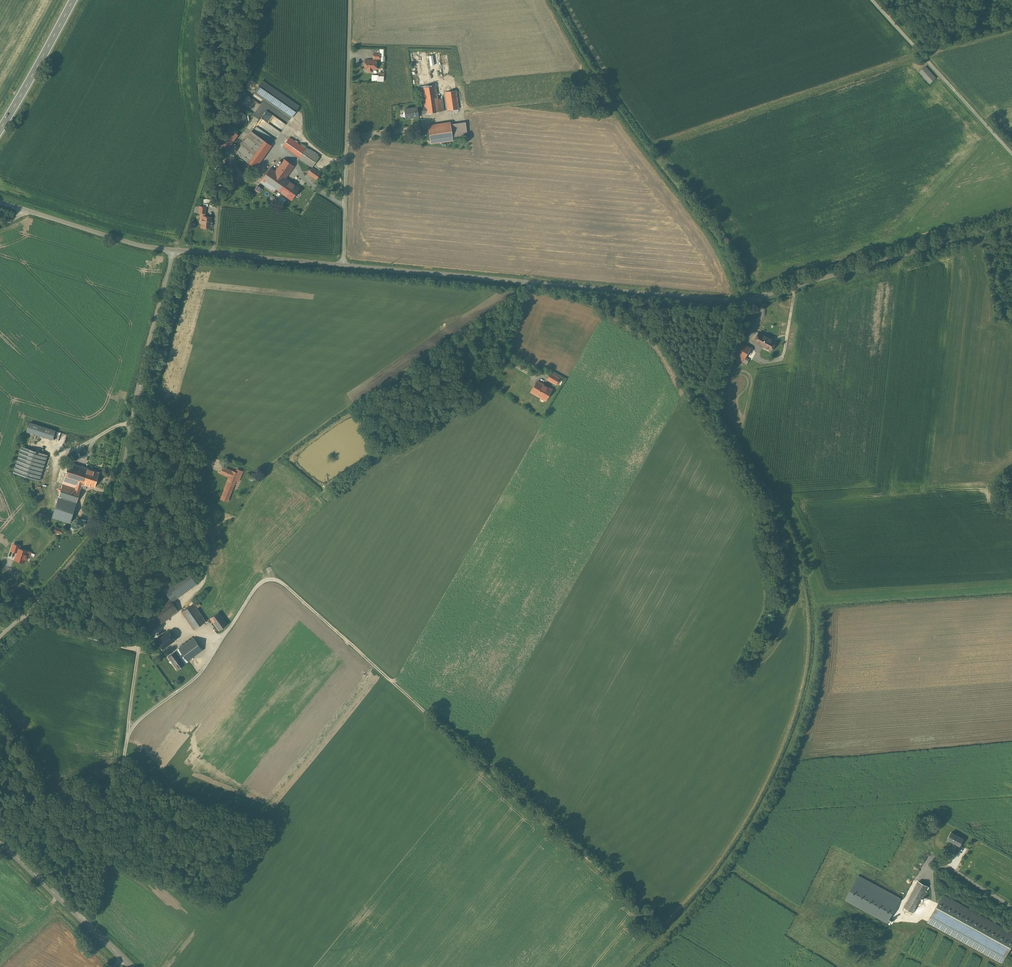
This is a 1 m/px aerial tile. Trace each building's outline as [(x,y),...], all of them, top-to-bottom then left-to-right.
[(376,61),(365,61),(365,68),(368,69),(368,71),(372,71),(372,69),(376,69),(376,61)] [(932,81),(938,76),(928,65),(922,70),(932,81)] [(372,74),(372,80),(384,81),(384,72),(378,72),(378,74),(372,74)] [(262,80),(254,93),(291,118),(299,106),(262,80)] [(426,106),(427,112),(445,110),(443,97),(438,98),(437,84),(424,85),(426,106)] [(447,90),(449,108),(460,107),(458,88),(447,90)] [(255,111),(260,103),(245,93),(239,101),(255,111)] [(405,118),(420,116),(420,113),(427,112),(426,106),(419,107),(418,104),(403,105),(405,118)] [(281,131),(269,123),(274,115),(266,109),(256,125),(277,138),(281,131)] [(451,117),(428,121),(431,142),(454,139),(451,117)] [(217,143),(227,150),(238,134),(229,127),(217,143)] [(252,163),(256,166),(273,143),(252,128),(236,152),(246,159),(252,163)] [(307,148),(291,137),(286,144),(302,155),(301,157),(314,167),(322,155),(309,146),(307,148)] [(295,164),(285,158),(276,171),(270,167),(259,181),(278,195),(280,192),(291,199),(299,187),(286,178),(295,164)] [(248,169),(252,163),(246,159),(242,165),(248,169)] [(310,172),(318,178),(322,173),(314,167),(310,172)] [(211,221),(212,217),(202,216),(201,227),(210,228),(211,226),(212,225),(211,224),(212,223),(211,221)] [(759,332),(755,341),(771,350),(776,341),(759,332)] [(753,346),(741,340),(733,355),(745,361),(753,346)] [(551,373),(548,379),(556,384),(559,378),(551,373)] [(551,389),(537,381),(531,392),(545,400),(551,389)] [(29,422),(26,432),(52,439),(55,429),(29,422)] [(14,472),(39,480),(47,455),(22,447),(14,472)] [(83,483),(88,468),(69,462),(52,517),(70,523),(83,483)] [(230,476),(221,498),(227,501),(236,479),(239,480),(242,472),(237,469),(236,472),(223,467),(221,473),(230,476)] [(95,486),(99,472),(88,468),(83,483),(95,486)] [(48,521),(50,516),(39,512),(38,517),(48,521)] [(61,534),(63,528),(55,525),(53,531),(61,534)] [(17,552),(19,548),(20,546),(13,544),(11,550),(17,552)] [(19,548),(17,552),(15,559),(24,562),(25,559),(27,559),(28,555),(29,555),(30,552),(28,551),(19,548)] [(157,627),(180,610),(172,599),(148,615),(157,627)] [(184,610),(196,628),(208,620),(199,607),(203,605),(200,600),(184,610)] [(211,617),(220,630),(229,624),(220,610),(211,617)] [(163,650),(178,639),(170,628),(155,639),(163,650)] [(179,648),(188,661),(203,650),(193,637),(179,648)] [(177,669),(188,661),(179,648),(168,656),(177,669)] [(929,835),(936,832),(932,824),(925,827),(929,835)] [(964,839),(951,832),(948,839),(955,843),(960,845),(961,842),(962,843),(964,839)] [(958,848),(960,845),(955,843),(950,851),(956,854),(959,849),(958,848)] [(899,898),(859,875),(846,899),(886,921),(899,898)] [(927,885),(919,880),(905,903),(913,909),(927,885)] [(943,894),(927,923),(1002,964),(1011,946),(1011,931),(943,894)]
